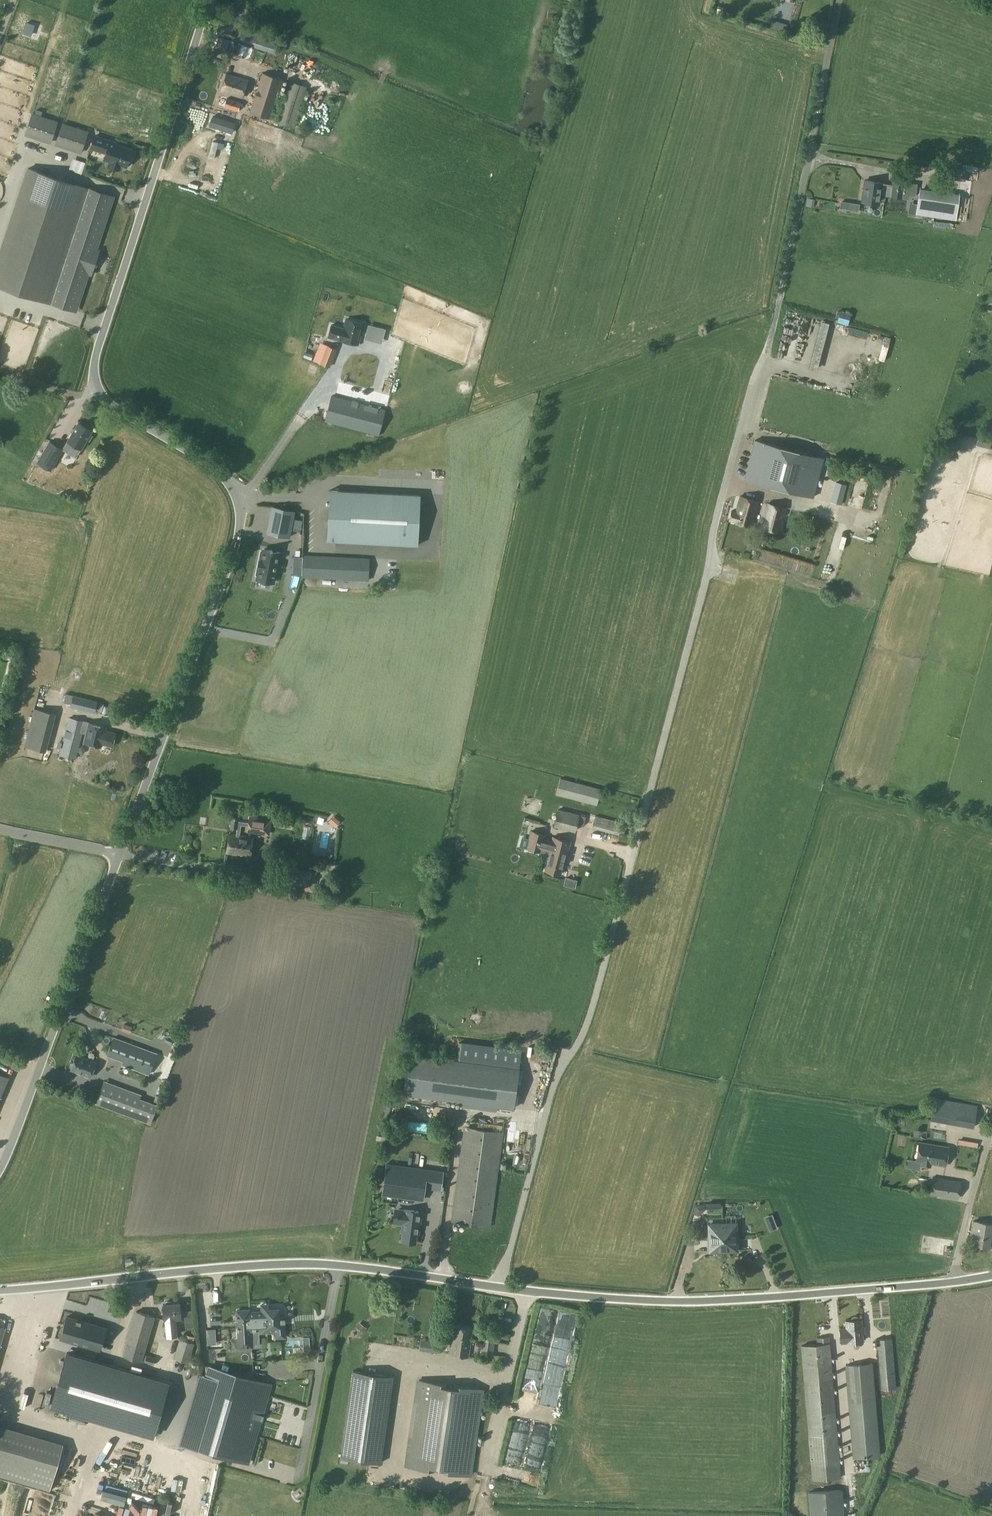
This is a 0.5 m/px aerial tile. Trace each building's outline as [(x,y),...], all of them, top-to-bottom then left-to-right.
[(276,48),(284,50),(287,43),(279,40),(276,48)] [(270,119),(283,78),(261,72),(249,111),(270,119)] [(221,90),(243,97),(248,79),(226,73),(221,90)] [(295,126),(307,86),(289,80),(277,120),(295,126)] [(238,111),(241,102),(226,97),(224,107),(238,111)] [(25,134),(50,142),(57,122),(32,114),(30,121),(25,134)] [(231,140),(235,128),(220,123),(215,135),(231,140)] [(81,152),(87,132),(63,124),(56,144),(81,152)] [(116,144),(116,143),(95,135),(90,148),(106,153),(103,159),(110,161),(110,162),(111,162),(111,160),(119,163),(119,165),(120,165),(126,167),(128,163),(129,164),(131,157),(130,156),(132,150),(124,147),(116,144)] [(28,168),(0,253),(0,286),(47,302),(48,300),(52,301),(51,303),(72,310),(109,195),(89,188),(88,190),(84,189),(85,187),(28,168)] [(915,194),(916,183),(911,182),(892,179),(892,184),(882,183),(882,182),(867,180),(866,184),(864,184),(863,193),(865,193),(864,201),(879,203),(880,194),(903,197),(903,193),(915,194)] [(920,189),(916,213),(955,219),(959,195),(920,189)] [(850,202),(849,209),(859,211),(859,203),(850,202)] [(790,345),(799,315),(787,312),(777,341),(790,345)] [(341,339),(340,340),(358,344),(364,323),(346,318),(344,328),(331,324),(328,336),(341,339)] [(801,318),(800,326),(813,328),(815,320),(801,318)] [(369,328),(362,360),(373,362),(380,330),(369,328)] [(394,357),(396,344),(379,341),(377,354),(394,357)] [(322,354),(315,352),(313,359),(330,366),(337,349),(326,345),(322,354)] [(339,361),(334,392),(356,395),(360,364),(339,361)] [(379,436),(386,409),(331,394),(324,421),(379,436)] [(85,441),(92,429),(79,422),(67,443),(79,450),(85,441)] [(813,497),(823,458),(754,439),(744,479),(813,497)] [(51,470),(63,450),(49,441),(37,462),(51,470)] [(376,461),(395,459),(393,447),(375,449),(376,461)] [(846,484),(836,481),(831,501),(841,504),(846,484)] [(330,490),(330,491),(340,491),(339,511),(329,510),(327,540),(418,545),(418,544),(408,543),(411,495),(420,495),(330,490)] [(735,513),(731,512),(729,519),(752,525),(758,501),(740,496),(735,513)] [(760,527),(780,533),(787,508),(767,502),(760,527)] [(290,536),(295,511),(273,507),(269,532),(290,536)] [(809,564),(750,547),(746,559),(806,576),(809,564)] [(259,560),(257,568),(259,568),(257,579),(264,580),(264,581),(266,581),(273,582),(279,553),(272,551),(272,550),(270,550),(270,551),(263,549),(261,560),(259,560)] [(369,557),(303,555),(302,577),(368,580),(369,557)] [(97,701),(65,693),(63,702),(71,703),(70,706),(95,712),(97,701)] [(34,709),(24,746),(43,751),(53,714),(34,709)] [(102,743),(112,746),(116,733),(105,730),(106,727),(69,718),(59,755),(75,759),(82,731),(86,732),(84,742),(101,746),(102,743)] [(555,794),(597,805),(602,788),(560,777),(555,794)] [(558,808),(554,825),(576,831),(578,824),(581,814),(558,808)] [(322,827),(324,817),(302,811),(299,821),(305,822),(301,836),(308,837),(311,825),(322,827)] [(619,834),(622,822),(596,815),(596,814),(590,813),(588,823),(593,825),(592,827),(619,834)] [(246,830),(267,833),(270,818),(248,814),(246,830)] [(229,828),(237,829),(239,817),(231,816),(229,828)] [(296,820),(284,818),(283,827),(291,828),(292,823),(295,823),(296,820)] [(566,859),(571,841),(532,830),(527,847),(548,853),(547,856),(549,856),(546,869),(561,873),(564,859),(566,859)] [(225,852),(250,856),(253,837),(228,833),(225,852)] [(291,887),(304,887),(305,871),(292,871),(291,887)] [(130,1033),(132,1026),(124,1023),(121,1030),(130,1033)] [(148,1074),(156,1053),(113,1037),(108,1053),(124,1059),(122,1065),(148,1074)] [(524,1064),(532,1064),(533,1051),(525,1051),(524,1064)] [(409,1053),(403,1093),(512,1108),(518,1068),(409,1053)] [(87,1075),(93,1061),(76,1055),(74,1062),(72,1062),(70,1066),(71,1067),(71,1069),(87,1075)] [(533,1067),(543,1067),(543,1058),(533,1058),(533,1067)] [(8,1077),(0,1073),(0,1096),(8,1077)] [(139,1099),(141,1095),(114,1085),(108,1100),(98,1096),(96,1103),(150,1123),(157,1105),(139,1099)] [(973,1128),(977,1105),(933,1097),(929,1120),(973,1128)] [(893,1108),(892,1117),(918,1118),(918,1109),(893,1108)] [(451,1221),(504,1227),(516,1134),(464,1127),(451,1221)] [(899,1131),(896,1144),(905,1146),(908,1133),(899,1131)] [(931,1163),(945,1165),(948,1146),(919,1142),(916,1160),(920,1161),(920,1164),(930,1165),(931,1163)] [(949,1144),(950,1172),(974,1171),(973,1142),(949,1144)] [(897,1164),(898,1160),(903,1160),(905,1149),(889,1147),(888,1163),(897,1164)] [(386,1164),(382,1194),(422,1199),(426,1170),(386,1164)] [(961,1180),(932,1175),(929,1193),(958,1199),(961,1180)] [(703,1202),(704,1212),(715,1212),(714,1202),(703,1202)] [(415,1242),(417,1232),(419,1232),(421,1216),(418,1216),(419,1211),(404,1209),(398,1209),(397,1214),(396,1216),(397,1217),(396,1224),(402,1225),(403,1223),(405,1223),(402,1240),(415,1242)] [(989,1246),(991,1227),(991,1223),(974,1220),(972,1230),(976,1231),(974,1244),(989,1246)] [(710,1251),(723,1250),(723,1238),(726,1238),(725,1226),(722,1226),(722,1223),(709,1224),(710,1251)] [(723,1238),(723,1250),(737,1250),(736,1223),(722,1223),(722,1226),(725,1226),(726,1238),(723,1238)] [(702,1238),(692,1240),(693,1246),(704,1244),(702,1238)] [(175,1317),(181,1317),(180,1302),(163,1304),(164,1318),(165,1318),(167,1335),(176,1334),(175,1317)] [(251,1330),(264,1329),(264,1331),(277,1330),(277,1337),(286,1336),(285,1323),(280,1323),(279,1307),(268,1308),(268,1303),(260,1303),(260,1311),(250,1312),(251,1330)] [(250,1312),(250,1309),(237,1310),(240,1347),(252,1346),(252,1336),(251,1330),(250,1312)] [(59,1311),(52,1333),(92,1345),(99,1323),(59,1311)] [(136,1311),(123,1356),(151,1364),(154,1364),(156,1358),(147,1355),(145,1360),(142,1359),(155,1316),(136,1311)] [(858,1317),(857,1316),(854,1315),(852,1316),(851,1317),(851,1320),(846,1320),(847,1327),(841,1328),(842,1341),(848,1340),(848,1341),(862,1340),(862,1330),(864,1330),(863,1324),(861,1325),(861,1319),(859,1319),(858,1317)] [(450,1354),(468,1357),(473,1329),(454,1326),(453,1327),(451,1327),(450,1334),(453,1334),(450,1354)] [(207,1344),(216,1344),(215,1328),(206,1329),(207,1344)] [(188,1363),(196,1337),(182,1333),(180,1339),(179,1339),(173,1358),(188,1363)] [(479,1358),(492,1361),(495,1338),(482,1335),(479,1358)] [(842,1492),(841,1477),(829,1336),(817,1337),(818,1343),(802,1344),(814,1495),(842,1492)] [(876,1338),(876,1349),(877,1357),(879,1389),(896,1387),(892,1337),(876,1338)] [(66,1352),(51,1406),(153,1436),(169,1382),(71,1354),(66,1352)] [(846,1364),(855,1457),(880,1454),(872,1362),(846,1364)] [(186,1444),(247,1462),(270,1383),(210,1365),(186,1444)] [(390,1398),(393,1376),(353,1371),(351,1385),(370,1388),(369,1395),(390,1398)] [(482,1388),(454,1384),(454,1387),(446,1386),(447,1383),(419,1379),(407,1466),(470,1475),(482,1388)] [(529,1428),(521,1468),(539,1472),(546,1431),(529,1428)] [(10,1433),(0,1430),(0,1467),(10,1433)] [(132,1466),(133,1459),(106,1457),(105,1475),(125,1476),(126,1466),(132,1466)] [(57,1460),(48,1487),(55,1489),(63,1461),(57,1460)] [(843,1503),(841,1503),(815,1505),(812,1506),(809,1506),(810,1515),(844,1515),(843,1503)]
